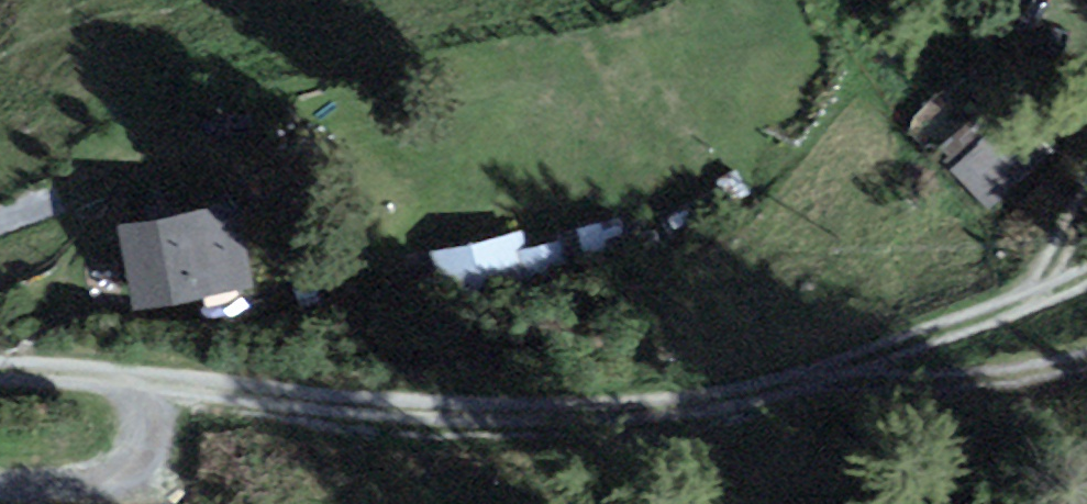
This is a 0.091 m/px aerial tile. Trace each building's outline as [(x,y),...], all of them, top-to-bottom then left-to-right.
[(985,80),(926,133),(988,202),(1047,149),(985,80)] [(225,207),(112,232),(132,315),(248,291),(225,207)] [(528,241),(442,266),(464,339),(551,318),(528,241)]
